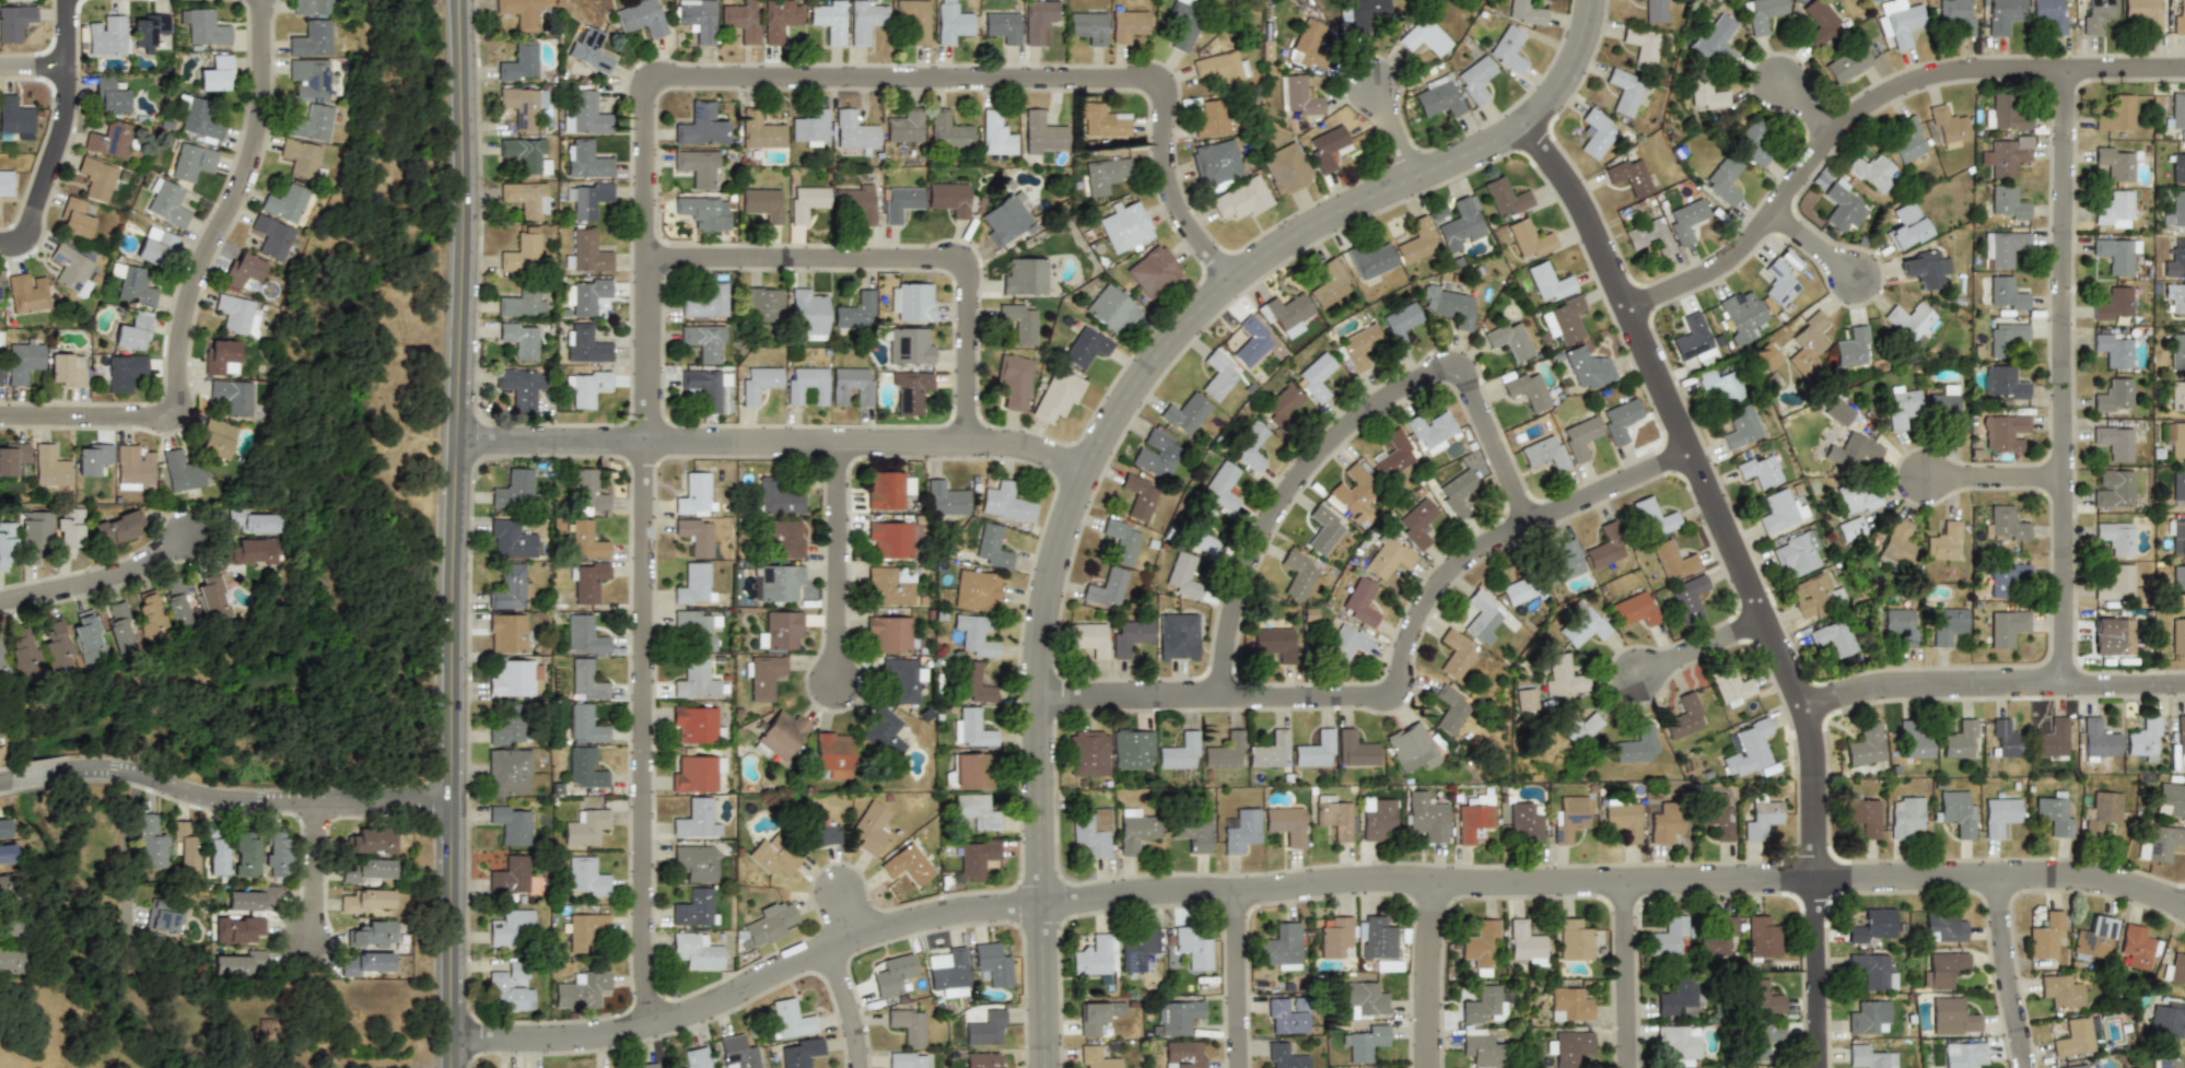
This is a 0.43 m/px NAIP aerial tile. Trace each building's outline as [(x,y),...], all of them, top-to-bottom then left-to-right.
[(292,16),(331,16),(331,0),(292,0),(292,16)] [(541,30),(541,0),(494,0),(494,17),(517,17),(517,30),(541,30)] [(611,7),(620,34),(642,26),(646,40),(667,35),(657,0),(633,0),(611,7)] [(690,21),(690,45),(714,45),(714,0),(676,0),(676,21),(690,21)] [(743,7),(720,7),(720,31),(740,31),(740,45),(758,45),(758,0),(743,0),(743,7)] [(778,44),(778,34),(787,34),(787,21),(801,21),(801,0),(763,0),(763,44),(778,44)] [(844,0),(808,0),(808,23),(821,23),(821,46),(844,46),(844,0)] [(887,23),(887,0),(851,0),(851,46),(874,46),(874,23),(887,23)] [(908,45),(928,45),(928,0),(896,0),(896,23),(908,23),(908,45)] [(978,33),(978,10),(958,10),(958,0),(937,0),(937,45),(959,45),(959,33),(978,33)] [(1047,46),(1047,24),(1058,24),(1058,0),(1036,0),(1036,2),(1025,2),(1025,46),(1047,46)] [(1177,19),(1167,46),(1185,54),(1205,0),(1174,0),(1168,14),(1177,19)] [(1371,36),(1370,20),(1389,19),(1388,0),(1348,0),(1352,37),(1371,36)] [(1506,20),(1543,25),(1545,13),(1531,11),(1533,0),(1509,0),(1506,20)] [(1643,22),(1667,22),(1667,0),(1643,0),(1643,22)] [(1750,37),(1771,34),(1768,20),(1786,16),(1783,0),(1743,0),(1750,37)] [(1814,48),(1841,22),(1819,0),(1810,0),(1799,11),(1814,27),(1804,37),(1814,48)] [(1906,5),(1905,0),(1885,0),(1880,1),(1890,50),(1907,47),(1904,34),(1924,30),(1918,3),(1906,5)] [(1948,35),(1971,35),(1971,0),(1938,0),(1938,22),(1948,22),(1948,35)] [(2010,36),(2010,23),(2024,23),(2024,0),(1985,0),(1985,36),(2010,36)] [(2063,0),(2029,0),(2029,23),(2040,23),(2040,35),(2063,35),(2063,0)] [(2114,0),(2080,0),(2080,35),(2103,34),(2103,23),(2115,23),(2114,0)] [(2120,21),(2146,21),(2146,34),(2159,34),(2159,0),(2120,0),(2120,21)] [(2173,34),(2184,34),(2184,23),(2184,0),(2173,0),(2173,34)] [(0,5),(0,43),(23,43),(23,19),(35,19),(35,5),(0,5)] [(1111,44),(1123,44),(1123,33),(1147,33),(1147,7),(1111,7),(1111,44)] [(217,8),(178,8),(179,30),(190,30),(190,45),(230,44),(230,21),(218,21),(217,8)] [(1689,47),(1725,71),(1736,54),(1722,45),(1737,24),(1715,9),(1689,47)] [(983,34),(996,34),(996,46),(1019,46),(1019,12),(983,12),(983,34)] [(132,13),(132,46),(144,46),(144,54),(155,54),(155,35),(168,35),(168,13),(132,13)] [(1106,46),(1106,13),(1068,13),(1068,35),(1082,35),(1082,46),(1106,46)] [(1436,59),(1452,43),(1424,13),(1395,42),(1411,56),(1422,45),(1436,59)] [(127,54),(127,15),(97,15),(97,22),(87,22),(87,55),(127,54)] [(1286,59),(1316,72),(1335,31),(1306,17),(1286,59)] [(287,32),(287,55),(328,55),(328,20),(299,20),(299,32),(287,32)] [(1485,56),(1517,77),(1528,59),(1518,54),(1529,36),(1507,22),(1485,56)] [(616,52),(599,47),(605,33),(579,23),(565,59),(608,74),(616,52)] [(1637,48),(1634,68),(1655,70),(1659,31),(1623,27),(1621,46),(1637,48)] [(536,43),(512,43),(512,57),(496,57),(496,79),(536,79),(536,43)] [(1871,66),(1860,44),(1821,63),(1832,84),(1871,66)] [(1222,75),(1223,84),(1248,79),(1243,59),(1237,61),(1235,50),(1192,59),(1196,81),(1222,75)] [(197,66),(197,91),(230,91),(230,55),(208,55),(208,66),(197,66)] [(1480,86),(1498,74),(1485,55),(1453,75),(1474,107),(1487,98),(1480,86)] [(287,84),(297,84),(297,96),(327,96),(327,59),(287,59),(287,84)] [(1647,80),(1611,67),(1604,85),(1614,89),(1606,109),(1632,119),(1647,80)] [(1691,106),(1727,104),(1725,82),(1711,83),(1710,69),(1689,71),(1691,106)] [(1323,113),(1322,95),(1310,95),(1309,73),(1280,75),(1283,115),(1323,113)] [(1412,90),(1422,116),(1444,107),(1448,117),(1464,110),(1451,74),(1412,90)] [(115,75),(94,75),(94,112),(127,112),(127,87),(115,87),(115,75)] [(498,86),(498,108),(510,108),(510,130),(535,130),(535,108),(546,108),(546,86),(498,86)] [(562,132),(610,133),(610,110),(598,110),(598,90),(572,90),(571,102),(562,102),(562,132)] [(2171,92),(2170,116),(2163,116),(2163,128),(2184,128),(2184,92),(2171,92)] [(2028,129),(2028,115),(2014,116),(2013,93),(1989,94),(1990,118),(1984,118),(1984,129),(2028,129)] [(34,106),(21,106),(21,94),(0,94),(0,133),(34,133),(34,106)] [(2131,130),(2131,94),(2104,94),(2104,118),(2092,118),(2092,130),(2131,130)] [(177,138),(218,145),(223,124),(205,119),(208,99),(186,95),(177,138)] [(1192,117),(1194,138),(1229,133),(1225,98),(1201,101),(1202,116),(1192,117)] [(727,143),(727,121),(715,121),(715,101),(687,101),(687,122),(674,122),(674,143),(727,143)] [(326,142),(332,107),(303,102),(301,114),(289,112),(284,134),(326,142)] [(1129,137),(1129,113),(1107,113),(1107,102),(1076,102),(1076,125),(1087,125),(1087,137),(1129,137)] [(1962,114),(1944,118),(1941,104),(1925,107),(1929,126),(1935,125),(1940,150),(1956,146),(1954,140),(1967,137),(1962,114)] [(1606,129),(1612,120),(1589,105),(1578,122),(1588,129),(1576,149),(1597,162),(1614,134),(1606,129)] [(763,120),(763,107),(741,107),(741,148),(784,148),(784,120),(763,120)] [(828,107),(804,107),(804,119),(792,119),(792,145),(828,145),(828,107)] [(856,107),(834,107),(834,149),(878,149),(878,120),(856,120),(856,107)] [(923,107),(899,107),(899,118),(886,118),(886,141),(923,141),(923,107)] [(951,107),(931,107),(931,148),(972,148),(972,124),(951,124),(951,107)] [(1016,132),(1004,132),(1004,109),(982,109),(982,154),(1016,155),(1016,132)] [(1024,153),(1066,153),(1067,124),(1045,124),(1045,109),(1025,109),(1024,153)] [(1760,171),(1773,153),(1760,143),(1772,127),(1754,114),(1729,148),(1760,171)] [(1889,125),(1905,160),(1926,149),(1909,115),(1889,125)] [(133,125),(108,119),(106,131),(87,127),(82,150),(125,160),(133,125)] [(1337,167),(1331,154),(1352,145),(1342,124),(1305,141),(1320,175),(1337,167)] [(1990,178),(2017,178),(2017,159),(2028,159),(2028,137),(1990,136),(1990,148),(1978,148),(1978,167),(1990,167),(1990,178)] [(285,176),(313,180),(319,145),(281,138),(278,161),(288,163),(285,176)] [(547,174),(546,138),(499,139),(500,161),(521,161),(522,175),(547,174)] [(565,177),(612,177),(612,152),(588,152),(588,138),(565,138),(565,177)] [(1234,138),(1190,148),(1197,183),(1208,180),(1211,189),(1234,184),(1231,176),(1241,174),(1234,138)] [(211,176),(218,151),(178,141),(170,177),(196,184),(198,173),(211,176)] [(1313,183),(1296,141),(1259,156),(1276,198),(1313,183)] [(2131,148),(2092,148),(2092,171),(2102,171),(2102,181),(2131,181),(2131,148)] [(2184,183),(2184,149),(2169,149),(2169,183),(2184,183)] [(1843,167),(1876,198),(1892,180),(1884,173),(1891,165),(1874,150),(1866,160),(1857,151),(1843,167)] [(674,175),(692,175),(692,188),(716,188),(716,151),(674,151),(674,175)] [(1701,184),(1730,208),(1743,192),(1733,185),(1748,167),(1727,151),(1701,184)] [(1652,190),(1638,154),(1602,168),(1609,183),(1623,177),(1632,199),(1652,190)] [(108,203),(119,167),(80,155),(74,177),(84,180),(80,195),(108,203)] [(1083,196),(1109,193),(1108,183),(1132,180),(1130,159),(1079,163),(1083,196)] [(0,169),(0,200),(12,200),(12,169),(0,169)] [(1482,183),(1497,220),(1533,206),(1526,187),(1514,192),(1506,173),(1482,183)] [(1234,222),(1273,202),(1259,174),(1208,198),(1217,215),(1228,210),(1234,222)] [(182,230),(191,208),(180,202),(186,190),(157,177),(142,210),(182,230)] [(1847,235),(1870,207),(1834,177),(1820,195),(1832,203),(1820,218),(1825,222),(1819,231),(1831,240),(1839,230),(1847,235)] [(257,209),(295,226),(311,192),(283,179),(274,198),(265,192),(257,209)] [(568,220),(606,220),(607,183),(559,181),(558,197),(569,198),(568,220)] [(548,220),(548,183),(500,183),(500,198),(511,198),(511,208),(521,208),(521,221),(548,220)] [(926,207),(947,207),(947,219),(968,219),(968,183),(926,183),(926,207)] [(874,224),(874,184),(833,184),(833,212),(854,212),(854,224),(874,224)] [(1989,219),(2026,219),(2026,197),(2015,197),(2015,185),(1989,185),(1989,219)] [(790,187),(790,224),(805,224),(805,211),(827,211),(827,187),(790,187)] [(922,187),(884,187),(884,224),(898,224),(898,212),(922,212),(922,187)] [(782,224),(782,188),(740,188),(740,212),(761,212),(761,224),(782,224)] [(996,248),(1036,216),(1013,188),(980,215),(988,224),(981,230),(996,248)] [(2130,190),(2104,190),(2104,202),(2092,202),(2092,228),(2130,228),(2130,190)] [(2171,190),(2171,213),(2161,213),(2161,227),(2184,228),(2184,190),(2171,190)] [(1445,251),(1488,237),(1474,192),(1451,200),(1457,215),(1436,222),(1445,251)] [(85,201),(66,195),(56,230),(86,238),(93,216),(82,213),(85,201)] [(674,219),(696,219),(696,230),(728,230),(728,197),(674,197),(674,219)] [(1138,202),(1130,206),(1125,198),(1092,212),(1111,257),(1155,238),(1138,202)] [(1676,247),(1696,240),(1691,226),(1709,220),(1703,198),(1664,211),(1676,247)] [(1930,235),(1915,199),(1889,210),(1895,223),(1883,228),(1893,251),(1930,235)] [(295,230),(255,212),(246,234),(262,242),(259,250),(256,248),(254,253),(280,265),(295,230)] [(1407,221),(1412,234),(1392,242),(1402,265),(1440,250),(1426,213),(1407,221)] [(1505,225),(1521,262),(1556,247),(1551,233),(1539,237),(1529,214),(1505,225)] [(1675,250),(1661,215),(1622,230),(1632,254),(1654,245),(1658,257),(1675,250)] [(537,270),(538,227),(517,227),(517,249),(499,248),(498,269),(537,270)] [(563,271),(611,271),(611,248),(598,248),(598,227),(574,227),(574,248),(563,248),(563,271)] [(157,255),(171,258),(177,235),(157,230),(154,238),(141,235),(135,258),(154,265),(157,255)] [(2028,250),(2028,232),(1983,232),(1983,257),(1989,257),(1989,269),(2011,269),(2011,250),(2028,250)] [(2137,239),(2091,239),(2091,253),(2102,253),(2103,275),(2128,275),(2128,253),(2137,253),(2137,239)] [(46,260),(58,267),(50,280),(80,295),(97,262),(57,240),(46,260)] [(1183,274),(1160,242),(1123,268),(1147,301),(1183,274)] [(2181,242),(2181,253),(2169,253),(2169,277),(2184,277),(2184,242),(2181,242)] [(1399,270),(1388,243),(1363,253),(1359,244),(1345,249),(1360,285),(1399,270)] [(220,281),(238,291),(244,281),(255,285),(266,263),(236,248),(220,281)] [(1942,287),(1940,275),(1951,273),(1949,258),(1937,260),(1936,249),(1898,255),(1902,280),(1914,278),(1916,292),(1942,287)] [(1767,282),(1760,289),(1777,308),(1802,285),(1776,256),(1758,272),(1767,282)] [(1345,278),(1332,257),(1318,266),(1327,279),(1307,291),(1318,309),(1348,291),(1342,280),(1345,278)] [(1048,258),(1010,258),(1010,269),(1001,269),(1001,294),(1048,294),(1048,258)] [(1526,268),(1540,305),(1577,290),(1569,273),(1556,279),(1547,258),(1526,268)] [(154,307),(159,284),(149,282),(151,269),(112,261),(109,274),(120,277),(116,300),(154,307)] [(7,275),(11,315),(49,309),(45,279),(32,281),(31,272),(7,275)] [(610,302),(610,277),(574,277),(574,285),(564,285),(564,305),(575,306),(575,316),(599,317),(599,302),(610,302)] [(2026,287),(2014,287),(2014,277),(1988,277),(1988,310),(2026,310),(2026,287)] [(932,282),(889,282),(889,310),(899,310),(899,321),(932,321),(932,282)] [(1118,324),(1127,331),(1143,310),(1105,282),(1083,310),(1111,332),(1118,324)] [(703,295),(680,295),(680,317),(725,317),(725,283),(703,283),(703,295)] [(2162,283),(2162,306),(2172,306),(2172,317),(2184,317),(2184,284),(2162,283)] [(1430,315),(1452,318),(1451,329),(1471,331),(1476,293),(1423,284),(1419,305),(1432,307),(1430,315)] [(2131,286),(2104,286),(2104,298),(2092,298),(2092,320),(2131,320),(2131,286)] [(542,317),(542,287),(518,287),(518,297),(496,297),(496,317),(542,317)] [(745,312),(755,312),(755,322),(770,322),(770,312),(782,312),(782,287),(745,287),(745,312)] [(802,340),(826,340),(826,297),(815,297),(815,287),(790,287),(790,335),(802,335),(802,340)] [(832,302),(832,328),(873,328),(873,289),(853,289),(853,302),(832,302)] [(1754,291),(1744,295),(1742,290),(1715,301),(1734,348),(1753,339),(1748,326),(1766,319),(1754,291)] [(1313,313),(1301,292),(1280,305),(1274,296),(1255,307),(1264,324),(1273,318),(1285,340),(1304,329),(1298,321),(1313,313)] [(212,315),(222,317),(220,331),(254,338),(259,312),(253,310),(255,300),(215,293),(212,315)] [(1550,341),(1561,336),(1565,347),(1586,338),(1576,315),(1585,310),(1578,294),(1538,312),(1550,341)] [(1881,317),(1912,344),(1937,317),(1916,298),(1905,310),(1895,302),(1881,317)] [(1376,318),(1392,353),(1410,345),(1403,332),(1423,324),(1413,302),(1376,318)] [(1035,344),(1036,304),(997,304),(997,322),(1010,322),(1009,344),(1035,344)] [(145,352),(153,312),(131,308),(129,322),(116,320),(112,347),(145,352)] [(1803,378),(1819,363),(1813,357),(1828,341),(1819,332),(1828,322),(1815,308),(1789,336),(1799,345),(1784,360),(1803,378)] [(1247,368),(1275,340),(1249,313),(1236,325),(1249,338),(1232,353),(1247,368)] [(1695,313),(1682,317),(1687,330),(1669,337),(1680,364),(1710,352),(1695,313)] [(1482,332),(1489,351),(1503,345),(1510,364),(1533,354),(1518,317),(1482,332)] [(1060,357),(1079,371),(1091,353),(1102,361),(1114,342),(1084,321),(1060,357)] [(536,322),(498,322),(498,339),(509,339),(509,360),(536,360),(536,322)] [(1365,352),(1383,343),(1372,322),(1333,343),(1351,377),(1371,366),(1365,352)] [(610,361),(610,337),(587,337),(587,324),(565,324),(565,361),(610,361)] [(2026,324),(1988,324),(1988,355),(2000,355),(2000,345),(2026,345),(2026,324)] [(1868,365),(1867,325),(1844,326),(1844,340),(1834,340),(1835,366),(1868,365)] [(701,350),(701,364),(724,364),(724,326),(679,326),(679,350),(701,350)] [(923,328),(884,327),(884,363),(933,364),(933,338),(923,338),(923,328)] [(2184,368),(2184,332),(2169,332),(2169,368),(2184,368)] [(2129,368),(2129,335),(2093,335),(2093,345),(2105,345),(2105,368),(2129,368)] [(203,375),(236,375),(236,340),(203,340),(203,375)] [(8,386),(31,386),(31,374),(43,374),(43,341),(8,341),(8,386)] [(1764,371),(1779,359),(1765,341),(1751,353),(1764,371)] [(1578,392),(1616,376),(1605,352),(1588,360),(1580,344),(1561,353),(1578,392)] [(1213,367),(1195,387),(1215,403),(1241,372),(1214,349),(1204,360),(1213,367)] [(1331,391),(1320,379),(1336,365),(1325,352),(1295,380),(1317,404),(1331,391)] [(85,353),(49,353),(49,386),(85,386),(85,353)] [(1001,408),(1025,412),(1032,359),(998,353),(994,384),(1004,385),(1001,408)] [(107,392),(135,392),(135,376),(145,376),(145,355),(107,354),(107,392)] [(2026,376),(2014,376),(2014,364),(1982,365),(1983,399),(2026,398),(2026,376)] [(1065,418),(1084,379),(1054,365),(1030,413),(1049,423),(1054,412),(1065,418)] [(1718,376),(1715,366),(1694,373),(1701,394),(1715,389),(1720,406),(1743,399),(1733,371),(1718,376)] [(740,378),(740,404),(760,404),(760,391),(782,391),(782,367),(744,367),(744,378),(740,378)] [(827,367),(786,367),(786,404),(827,404),(827,367)] [(831,406),(844,406),(844,394),(854,394),(854,406),(872,406),(872,367),(831,367),(831,406)] [(534,389),(545,389),(545,369),(495,368),(495,390),(511,390),(511,412),(533,412),(534,389)] [(1500,382),(1507,398),(1520,394),(1528,414),(1550,406),(1535,368),(1500,382)] [(681,390),(694,390),(694,412),(718,412),(718,389),(729,388),(729,369),(681,369),(681,390)] [(610,371),(565,371),(565,397),(572,397),(572,408),(598,409),(598,386),(610,386),(610,371)] [(922,414),(922,392),(932,392),(932,372),(891,372),(891,414),(922,414)] [(2092,411),(2126,411),(2126,377),(2103,377),(2103,389),(2092,389),(2092,411)] [(220,414),(250,415),(252,382),(209,379),(208,402),(220,402),(220,414)] [(1306,398),(1288,380),(1261,407),(1278,425),(1306,398)] [(1884,389),(1889,432),(1911,429),(1909,418),(1921,415),(1917,385),(1884,389)] [(1932,395),(1932,432),(1961,432),(1961,385),(1941,385),(1941,395),(1932,395)] [(2169,389),(2169,414),(2184,414),(2184,389),(2169,389)] [(1178,408),(1169,401),(1157,415),(1185,438),(1212,406),(1193,390),(1178,408)] [(1842,427),(1855,406),(1832,392),(1820,413),(1842,427)] [(1598,411),(1611,447),(1627,442),(1623,427),(1644,421),(1635,398),(1598,411)] [(1730,425),(1718,430),(1725,450),(1762,436),(1749,403),(1725,412),(1730,425)] [(1425,457),(1450,441),(1446,434),(1457,427),(1445,409),(1425,421),(1419,411),(1403,422),(1425,457)] [(1559,429),(1573,465),(1586,459),(1580,446),(1603,437),(1594,415),(1559,429)] [(1982,451),(2015,451),(2015,427),(2028,427),(2028,415),(1982,415),(1982,451)] [(225,459),(235,425),(206,416),(196,451),(225,459)] [(1234,456),(1253,473),(1265,459),(1258,453),(1274,435),(1255,419),(1234,443),(1240,448),(1234,456)] [(2162,422),(2162,445),(2172,445),(2172,458),(2184,458),(2184,422),(2162,422)] [(1165,481),(1180,451),(1172,447),(1176,441),(1148,426),(1130,463),(1165,481)] [(1398,426),(1381,435),(1388,447),(1369,457),(1381,479),(1416,459),(1398,426)] [(2104,461),(2129,461),(2129,437),(2135,437),(2135,427),(2090,427),(2090,449),(2104,449),(2104,461)] [(1821,456),(1854,472),(1862,455),(1876,461),(1882,447),(1847,430),(1837,450),(1826,445),(1821,456)] [(1528,471),(1553,461),(1557,472),(1570,468),(1556,433),(1518,447),(1528,471)] [(0,442),(0,476),(16,476),(16,465),(28,465),(28,442),(0,442)] [(34,485),(70,485),(70,456),(58,456),(58,442),(34,442),(34,485)] [(75,476),(112,476),(112,443),(75,443),(75,476)] [(153,479),(153,446),(150,446),(150,454),(142,454),(142,444),(115,444),(116,489),(143,489),(143,479),(153,479)] [(161,449),(167,489),(180,486),(182,496),(205,493),(200,465),(187,467),(184,446),(161,449)] [(1783,481),(1769,449),(1732,465),(1741,485),(1753,481),(1756,491),(1783,481)] [(1325,489),(1349,515),(1374,491),(1366,483),(1372,477),(1355,458),(1341,471),(1348,480),(1342,485),(1336,480),(1325,489)] [(1200,493),(1230,514),(1241,497),(1230,491),(1242,472),(1222,459),(1200,493)] [(1433,490),(1454,523),(1472,510),(1463,497),(1480,486),(1467,467),(1433,490)] [(496,505),(535,505),(535,468),(507,468),(506,490),(498,489),(496,505)] [(596,491),(596,468),(572,468),(572,515),(608,515),(608,491),(596,491)] [(2130,506),(2129,469),(2090,469),(2090,506),(2130,506)] [(865,508),(902,508),(902,470),(865,470),(865,508)] [(2169,470),(2169,501),(2184,501),(2184,470),(2169,470)] [(685,493),(674,493),(674,515),(712,515),(712,471),(685,471),(685,493)] [(1146,523),(1159,484),(1124,472),(1118,490),(1131,494),(1123,515),(1146,523)] [(757,514),(803,513),(803,489),(774,490),(774,477),(756,477),(757,514)] [(935,504),(935,514),(968,514),(968,490),(947,490),(947,477),(925,477),(925,504),(935,504)] [(1031,521),(1035,498),(1013,495),(1015,481),(995,478),(994,490),(982,489),(979,514),(1031,521)] [(1845,518),(1881,503),(1873,485),(1862,491),(1857,480),(1834,490),(1845,518)] [(1754,513),(1763,535),(1808,518),(1802,503),(1792,507),(1785,488),(1760,496),(1765,509),(1754,513)] [(1644,538),(1680,525),(1674,510),(1660,515),(1652,494),(1631,502),(1644,538)] [(1418,552),(1432,540),(1422,530),(1440,515),(1423,495),(1392,523),(1418,552)] [(1304,543),(1319,555),(1345,521),(1317,501),(1305,517),(1317,527),(1304,543)] [(2028,540),(2028,517),(2015,517),(2015,505),(1990,506),(1990,516),(1983,516),(1983,540),(2028,540)] [(1213,558),(1218,538),(1206,533),(1213,510),(1197,506),(1184,549),(1213,558)] [(80,556),(79,508),(56,509),(58,558),(80,556)] [(140,523),(136,508),(92,523),(101,549),(137,537),(132,525),(140,523)] [(280,532),(280,510),(227,509),(227,525),(237,525),(237,532),(280,532)] [(22,563),(40,563),(40,551),(50,550),(50,510),(22,510),(22,563)] [(1834,524),(1841,541),(1862,533),(1856,516),(1834,524)] [(1906,543),(1914,524),(1893,516),(1878,553),(1907,566),(1916,547),(1906,543)] [(1132,566),(1142,527),(1106,517),(1100,536),(1112,539),(1107,560),(1132,566)] [(536,531),(514,531),(514,518),(490,518),(490,556),(536,556),(536,531)] [(568,518),(568,558),(607,558),(607,543),(595,543),(595,518),(568,518)] [(674,531),(686,531),(686,558),(712,558),(712,518),(674,518),(674,531)] [(1627,554),(1613,519),(1596,526),(1600,538),(1580,545),(1590,570),(1627,554)] [(2164,556),(2184,556),(2184,519),(2164,519),(2164,556)] [(803,520),(771,520),(771,558),(803,558),(803,520)] [(1960,559),(1960,520),(1937,520),(1937,533),(1925,533),(1925,559),(1960,559)] [(15,561),(15,521),(0,521),(0,571),(4,571),(4,561),(15,561)] [(916,558),(916,521),(865,521),(865,545),(875,545),(875,558),(916,558)] [(972,562),(1009,568),(1013,551),(1001,548),(1005,526),(980,521),(972,562)] [(2129,523),(2091,523),(2091,533),(2104,533),(2104,556),(2129,556),(2129,523)] [(1823,564),(1810,529),(1768,545),(1779,572),(1788,568),(1791,576),(1823,564)] [(1403,568),(1414,558),(1389,533),(1360,565),(1378,582),(1397,563),(1403,568)] [(1681,558),(1673,536),(1649,544),(1663,582),(1701,568),(1694,552),(1681,558)] [(229,538),(229,564),(274,564),(274,538),(229,538)] [(1546,585),(1585,571),(1573,538),(1559,542),(1562,551),(1538,560),(1546,585)] [(1319,564),(1286,549),(1278,566),(1288,572),(1280,591),(1302,601),(1319,564)] [(1189,584),(1199,558),(1176,550),(1162,588),(1196,600),(1201,588),(1189,584)] [(487,608),(522,608),(522,597),(531,597),(531,575),(522,575),(522,562),(499,562),(499,586),(488,586),(487,608)] [(597,603),(597,583),(608,583),(608,562),(570,562),(570,603),(597,603)] [(712,562),(685,562),(685,584),(673,584),(673,603),(712,603),(712,562)] [(751,564),(751,603),(791,605),(791,590),(803,591),(803,565),(751,564)] [(1126,570),(1102,564),(1099,585),(1085,582),(1080,601),(1118,609),(1126,570)] [(1988,596),(2021,597),(2022,565),(1988,564),(1988,596)] [(2090,599),(2129,599),(2129,564),(2102,564),(2102,586),(2090,586),(2090,599)] [(2168,565),(2168,598),(2184,598),(2184,565),(2168,565)] [(911,579),(899,578),(899,566),(865,566),(865,605),(911,605),(911,579)] [(995,612),(1001,573),(956,568),(951,608),(995,612)] [(207,622),(230,615),(218,572),(195,578),(207,622)] [(1508,607),(1539,592),(1530,573),(1498,587),(1508,607)] [(1667,589),(1684,624),(1706,614),(1697,597),(1710,590),(1702,573),(1667,589)] [(1379,585),(1357,574),(1337,611),(1369,627),(1375,617),(1365,611),(1379,585)] [(1846,607),(1839,586),(1828,589),(1823,574),(1788,585),(1800,621),(1846,607)] [(175,633),(197,626),(180,576),(160,583),(175,633)] [(1459,626),(1477,644),(1505,613),(1475,587),(1461,602),(1472,612),(1459,626)] [(1659,621),(1646,588),(1608,603),(1616,626),(1638,618),(1643,627),(1659,621)] [(143,644),(167,636),(154,590),(130,598),(143,644)] [(1609,629),(1579,597),(1566,609),(1573,615),(1556,632),(1570,648),(1589,632),(1597,641),(1609,629)] [(116,653),(135,647),(120,601),(102,607),(116,653)] [(1965,608),(1932,608),(1932,646),(1954,646),(1954,634),(1965,634),(1965,608)] [(1916,646),(1916,609),(1883,609),(1883,634),(1895,634),(1895,646),(1916,646)] [(718,650),(718,610),(674,610),(674,627),(687,627),(687,635),(694,635),(694,649),(718,650)] [(92,611),(68,619),(82,664),(106,657),(92,611)] [(764,649),(803,649),(803,611),(764,611),(764,649)] [(1988,611),(1988,647),(2009,647),(2009,635),(2026,635),(2026,611),(1988,611)] [(488,613),(488,652),(525,652),(525,613),(488,613)] [(608,653),(608,639),(595,639),(595,614),(566,614),(566,653),(608,653)] [(996,641),(989,642),(989,614),(951,615),(951,629),(961,629),(961,657),(996,656),(996,641)] [(1197,660),(1197,614),(1157,614),(1157,660),(1197,660)] [(865,641),(875,641),(875,653),(913,653),(913,617),(865,617),(865,641)] [(1806,632),(1811,645),(1825,639),(1833,660),(1857,650),(1844,617),(1806,632)] [(2131,618),(2090,618),(2090,630),(2102,630),(2102,655),(2131,655),(2131,618)] [(2184,654),(2184,618),(2168,618),(2168,654),(2184,654)] [(50,670),(74,662),(61,619),(37,625),(50,670)] [(1152,621),(1112,621),(1112,658),(1127,658),(1127,646),(1152,646),(1152,621)] [(1363,655),(1371,638),(1341,621),(1321,655),(1340,666),(1351,648),(1363,655)] [(1109,623),(1066,623),(1066,647),(1088,647),(1088,658),(1109,658),(1109,623)] [(40,667),(28,625),(8,632),(20,673),(40,667)] [(1435,643),(1446,650),(1435,668),(1454,682),(1479,649),(1446,626),(1435,643)] [(1252,652),(1274,652),(1274,664),(1295,664),(1295,627),(1252,627),(1252,652)] [(1544,697),(1587,692),(1585,671),(1570,673),(1568,652),(1546,655),(1549,676),(1541,677),(1544,697)] [(721,696),(721,676),(709,676),(709,655),(683,655),(683,677),(673,677),(673,696),(721,696)] [(745,656),(745,700),(775,700),(775,679),(785,679),(785,656),(745,656)] [(595,657),(571,657),(571,697),(608,697),(608,679),(595,679),(595,657)] [(915,704),(915,681),(924,681),(925,669),(914,669),(915,658),(881,658),(880,679),(893,680),(893,704),(915,704)] [(499,659),(499,671),(488,671),(488,695),(531,695),(531,683),(540,683),(540,659),(499,659)] [(959,702),(994,702),(994,683),(982,683),(982,660),(959,660),(959,702)] [(1737,680),(1729,661),(1707,670),(1721,707),(1754,694),(1746,677),(1737,680)] [(1449,737),(1467,709),(1459,704),(1463,696),(1440,681),(1429,697),(1441,705),(1429,724),(1449,737)] [(1514,712),(1529,712),(1529,690),(1514,690),(1514,712)] [(1669,741),(1703,727),(1687,693),(1676,697),(1682,709),(1659,719),(1669,741)] [(488,744),(527,744),(527,703),(500,703),(500,723),(488,723),(488,744)] [(595,703),(569,703),(569,742),(608,742),(608,727),(595,727),(595,703)] [(904,724),(880,704),(858,730),(893,760),(907,743),(896,733),(904,724)] [(715,706),(671,706),(671,726),(681,726),(681,743),(722,743),(722,718),(715,718),(715,706)] [(983,706),(961,706),(960,717),(953,717),(951,746),(995,747),(995,728),(983,728),(983,706)] [(1601,724),(1589,708),(1576,720),(1566,708),(1551,721),(1574,748),(1601,724)] [(785,718),(775,712),(751,744),(781,766),(810,725),(791,711),(785,718)] [(2117,729),(2094,729),(2094,715),(2080,715),(2081,760),(2117,759),(2117,729)] [(2157,715),(2135,715),(2135,728),(2124,728),(2124,751),(2135,751),(2135,762),(2157,762),(2157,715)] [(2184,754),(2184,715),(2174,715),(2174,754),(2184,754)] [(2066,716),(2042,716),(2042,735),(2030,735),(2031,756),(2066,755),(2066,716)] [(1732,755),(1719,760),(1726,779),(1758,767),(1761,774),(1773,770),(1763,739),(1772,736),(1766,718),(1724,732),(1732,755)] [(1975,718),(1952,718),(1952,731),(1941,731),(1941,756),(1975,756),(1975,718)] [(1989,718),(1990,756),(2024,755),(2023,730),(2012,731),(2012,718),(1989,718)] [(1439,762),(1417,719),(1381,737),(1399,772),(1418,762),(1422,770),(1439,762)] [(1897,719),(1898,763),(1921,763),(1920,754),(1931,754),(1931,730),(1911,730),(1911,719),(1897,719)] [(1883,761),(1878,721),(1854,725),(1856,737),(1844,739),(1847,765),(1883,761)] [(1633,724),(1634,737),(1611,739),(1613,762),(1652,760),(1650,723),(1633,724)] [(1332,728),(1316,728),(1316,742),(1294,742),(1294,765),(1332,765),(1332,728)] [(1377,740),(1355,740),(1355,728),(1336,728),(1336,764),(1377,764),(1377,740)] [(1243,729),(1224,729),(1224,742),(1203,742),(1203,767),(1242,767),(1243,729)] [(1288,766),(1287,729),(1271,729),(1271,742),(1248,742),(1248,766),(1288,766)] [(1154,730),(1112,730),(1112,768),(1154,768),(1154,730)] [(1157,768),(1197,768),(1197,730),(1180,730),(1180,747),(1157,747),(1157,768)] [(1108,775),(1108,731),(1067,731),(1067,775),(1108,775)] [(814,764),(850,764),(850,732),(814,732),(814,764)] [(607,787),(607,767),(596,767),(596,746),(569,746),(569,787),(607,787)] [(530,749),(487,749),(487,796),(530,796),(530,749)] [(955,787),(990,787),(990,752),(955,752),(955,787)] [(670,791),(713,791),(713,778),(724,778),(724,755),(680,755),(680,767),(670,767),(670,791)] [(2157,782),(2153,815),(2184,819),(2184,785),(2157,782)] [(1427,790),(1406,790),(1406,830),(1419,830),(1419,842),(1447,842),(1447,802),(1427,802),(1427,790)] [(1937,828),(1950,828),(1950,840),(1973,840),(1973,802),(1961,802),(1961,791),(1937,791),(1937,828)] [(986,793),(953,793),(953,818),(974,818),(974,831),(998,831),(998,807),(986,807),(986,793)] [(1711,842),(1730,842),(1730,793),(1697,793),(1697,830),(1711,830),(1711,842)] [(2119,824),(2119,793),(2093,793),(2093,801),(2084,801),(2083,833),(2098,833),(2098,824),(2119,824)] [(1352,805),(1336,805),(1336,794),(1313,794),(1313,828),(1334,828),(1334,843),(1352,843),(1352,805)] [(1467,803),(1456,803),(1456,845),(1481,845),(1481,833),(1493,833),(1493,794),(1467,794),(1467,803)] [(1586,796),(1552,796),(1553,844),(1575,844),(1574,832),(1586,831),(1586,796)] [(1855,840),(1878,840),(1878,796),(1843,796),(1843,820),(1855,820),(1855,840)] [(710,797),(685,797),(685,818),(673,818),(673,836),(720,836),(720,822),(710,822),(710,797)] [(1394,831),(1394,797),(1359,797),(1359,842),(1382,842),(1382,831),(1394,831)] [(1889,838),(1909,838),(1909,829),(1921,829),(1921,797),(1889,797),(1889,838)] [(1983,838),(2007,838),(2007,821),(2019,821),(2019,797),(1983,797),(1983,838)] [(853,844),(875,858),(893,828),(884,821),(890,811),(869,798),(850,830),(858,835),(853,844)] [(2071,838),(2072,813),(2061,813),(2061,798),(2034,798),(2033,819),(2045,820),(2044,837),(2071,838)] [(1742,842),(1767,842),(1767,828),(1780,828),(1780,800),(1753,800),(1753,820),(1742,820),(1742,842)] [(1649,811),(1649,844),(1670,844),(1670,833),(1681,833),(1681,801),(1660,801),(1660,811),(1649,811)] [(1519,844),(1541,844),(1541,802),(1508,802),(1508,833),(1519,833),(1519,844)] [(1638,803),(1601,803),(1601,825),(1616,825),(1616,843),(1638,843),(1638,803)] [(488,825),(500,825),(500,845),(529,845),(529,805),(488,805),(488,825)] [(563,821),(562,846),(596,846),(596,833),(608,833),(608,809),(574,808),(574,821),(563,821)] [(1109,808),(1080,808),(1082,818),(1071,819),(1072,845),(1084,845),(1084,857),(1110,856),(1109,808)] [(1119,856),(1136,856),(1136,843),(1157,843),(1157,819),(1144,819),(1144,808),(1119,808),(1119,856)] [(1302,848),(1302,808),(1264,808),(1264,830),(1282,830),(1282,848),(1302,848)] [(806,809),(806,845),(839,845),(839,824),(823,824),(823,809),(806,809)] [(1223,820),(1223,854),(1247,854),(1247,842),(1259,842),(1259,818),(1248,818),(1248,809),(1235,809),(1235,820),(1223,820)] [(167,867),(167,836),(156,837),(156,814),(140,814),(140,867),(167,867)] [(1183,853),(1208,853),(1207,817),(1170,817),(1170,838),(1183,838),(1183,853)] [(11,836),(10,819),(0,819),(0,837),(11,836)] [(194,821),(175,821),(176,874),(194,874),(194,821)] [(2150,825),(2149,837),(2137,836),(2135,859),(2172,862),(2174,841),(2184,842),(2184,828),(2150,825)] [(395,828),(349,828),(349,853),(395,853),(395,828)] [(289,877),(288,839),(281,839),(281,830),(264,831),(264,867),(268,867),(269,877),(289,877)] [(224,875),(225,832),(207,832),(207,875),(224,875)] [(234,877),(258,877),(258,833),(233,833),(234,877)] [(786,876),(803,856),(787,843),(780,850),(762,835),(746,855),(770,876),(778,867),(786,876)] [(960,882),(981,882),(981,861),(1001,861),(1000,838),(959,838),(960,882)] [(915,888),(936,873),(911,840),(877,865),(889,882),(904,872),(915,888)] [(0,845),(0,868),(13,867),(12,844),(0,845)] [(683,882),(718,882),(718,845),(673,845),(673,870),(683,870),(683,882)] [(535,893),(534,880),(527,880),(527,855),(502,855),(502,869),(488,869),(488,893),(535,893)] [(608,895),(608,873),(597,873),(597,856),(566,856),(566,895),(608,895)] [(340,869),(340,883),(394,883),(394,859),(350,859),(350,869),(340,869)] [(9,896),(9,878),(0,878),(0,896),(9,896)] [(226,909),(278,911),(279,887),(260,886),(260,892),(227,891),(226,909)] [(670,926),(716,926),(716,888),(685,888),(685,897),(670,897),(670,926)] [(349,892),(340,892),(340,913),(393,913),(393,890),(349,890),(349,892)] [(144,927),(178,933),(179,926),(176,926),(179,912),(168,911),(170,902),(149,898),(144,927)] [(752,949),(791,931),(786,922),(796,917),(791,905),(780,909),(775,901),(752,911),(758,920),(743,927),(752,949)] [(1858,908),(1858,922),(1846,922),(1846,941),(1880,941),(1880,931),(1894,931),(1894,908),(1858,908)] [(533,938),(533,909),(500,909),(500,920),(488,920),(488,946),(523,946),(523,938),(533,938)] [(2061,909),(2038,911),(2038,922),(2028,922),(2028,967),(2050,967),(2050,958),(2061,958),(2061,909)] [(1924,941),(1964,941),(1964,920),(1955,920),(1955,911),(1924,911),(1924,941)] [(608,914),(568,914),(568,953),(596,953),(596,934),(608,934),(608,914)] [(1686,914),(1663,914),(1663,930),(1648,930),(1648,955),(1676,955),(1676,943),(1686,943),(1686,914)] [(1768,915),(1746,915),(1746,960),(1778,960),(1778,926),(1768,926),(1768,915)] [(2071,952),(2107,956),(2112,918),(2090,915),(2088,928),(2075,926),(2071,952)] [(1319,927),(1319,960),(1340,960),(1340,949),(1352,949),(1352,916),(1331,916),(1331,927),(1319,927)] [(1732,916),(1711,916),(1711,929),(1698,929),(1698,955),(1732,955),(1732,916)] [(19,938),(19,917),(0,917),(0,938),(19,938)] [(214,942),(258,943),(258,918),(215,917),(214,942)] [(1356,917),(1356,939),(1360,940),(1360,956),(1393,958),(1394,926),(1383,926),(1383,917),(1356,917)] [(1471,976),(1488,976),(1488,942),(1498,942),(1498,919),(1473,918),(1472,931),(1460,931),(1460,955),(1471,956),(1471,976)] [(1508,963),(1545,963),(1545,930),(1528,930),(1528,918),(1508,918),(1508,963)] [(1558,960),(1591,960),(1591,928),(1580,928),(1580,918),(1558,918),(1558,960)] [(359,920),(359,932),(347,932),(347,948),(395,948),(395,920),(359,920)] [(1299,969),(1299,923),(1277,922),(1277,934),(1259,934),(1258,969),(1299,969)] [(2143,927),(2123,923),(2116,952),(2128,954),(2125,966),(2147,971),(2153,940),(2141,938),(2143,927)] [(1121,938),(1120,972),(1143,973),(1144,949),(1164,949),(1165,927),(1132,926),(1132,938),(1121,938)] [(1210,937),(1197,937),(1197,926),(1173,926),(1175,959),(1187,959),(1188,970),(1211,970),(1210,937)] [(735,933),(741,950),(750,948),(745,930),(735,933)] [(710,931),(671,931),(671,956),(682,956),(682,971),(722,971),(722,944),(710,944),(710,931)] [(1114,932),(1092,932),(1092,944),(1070,944),(1070,975),(1114,975),(1114,932)] [(974,978),(988,977),(989,987),(1012,986),(1009,951),(996,952),(995,941),(972,943),(974,978)] [(965,946),(943,948),(944,961),(926,962),(930,989),(950,987),(951,995),(970,994),(965,946)] [(14,972),(14,948),(0,948),(0,972),(14,972)] [(213,973),(265,972),(265,949),(223,950),(223,955),(212,955),(213,973)] [(392,951),(349,951),(349,959),(340,959),(340,975),(392,975),(392,951)] [(876,999),(899,994),(897,981),(916,976),(912,952),(879,959),(881,972),(871,974),(876,999)] [(1923,988),(1946,988),(1946,976),(1967,976),(1967,952),(1923,952),(1923,988)] [(1884,953),(1847,954),(1847,966),(1859,966),(1859,990),(1895,989),(1895,965),(1884,965),(1884,953)] [(2174,953),(2173,960),(2164,959),(2161,977),(2182,981),(2180,993),(2184,993),(2184,955),(2174,953)] [(526,961),(507,961),(507,981),(526,982),(526,961)] [(488,1008),(526,1008),(526,986),(509,986),(509,971),(488,972),(488,1008)] [(609,971),(575,971),(575,983),(553,983),(553,1008),(598,1008),(598,995),(609,995),(609,971)] [(2082,1007),(2081,984),(2069,985),(2069,974),(2038,975),(2040,997),(2050,997),(2050,1008),(2082,1007)] [(1695,1002),(1695,976),(1669,976),(1669,989),(1655,990),(1656,1016),(1680,1014),(1680,1002),(1695,1002)] [(1783,1012),(1783,990),(1769,990),(1769,978),(1746,978),(1746,1012),(1783,1012)] [(1344,1014),(1388,1014),(1388,991),(1376,991),(1376,981),(1344,981),(1344,1014)] [(1460,997),(1460,1022),(1505,1021),(1504,984),(1472,985),(1472,997),(1460,997)] [(1580,987),(1549,987),(1549,1020),(1591,1020),(1591,998),(1580,998),(1580,987)] [(814,1014),(802,1017),(798,996),(769,1000),(774,1038),(817,1032),(814,1014)] [(1979,1036),(1979,1013),(1966,1013),(1966,996),(1931,996),(1931,1036),(1979,1036)] [(1267,1033),(1307,1033),(1307,1009),(1288,1009),(1288,997),(1267,997),(1267,1033)] [(1857,1000),(1857,1012),(1847,1012),(1847,1033),(1889,1033),(1889,1000),(1857,1000)] [(2182,1038),(2184,1028),(2184,1004),(2162,1000),(2161,1010),(2150,1009),(2146,1033),(2182,1038)] [(1078,1036),(1106,1036),(1106,1001),(1078,1001),(1078,1036)] [(1124,1002),(1107,1001),(1107,1016),(1124,1016),(1124,1002)] [(1156,1036),(1191,1036),(1191,1023),(1203,1023),(1203,1001),(1156,1001),(1156,1036)] [(1004,1008),(983,1008),(983,1021),(963,1021),(963,1044),(1004,1044),(1004,1008)] [(886,1009),(886,1025),(899,1025),(899,1048),(923,1048),(923,1009),(886,1009)] [(2050,1034),(2053,1057),(2093,1053),(2089,1016),(2066,1018),(2067,1032),(2050,1034)] [(1376,1061),(1375,1049),(1388,1048),(1387,1023),(1364,1024),(1364,1036),(1341,1037),(1342,1051),(1351,1051),(1351,1063),(1376,1061)] [(1784,1024),(1749,1024),(1749,1060),(1771,1060),(1771,1037),(1784,1037),(1784,1024)] [(1656,1047),(1668,1047),(1668,1065),(1689,1065),(1689,1058),(1697,1058),(1697,1025),(1656,1025),(1656,1047)] [(1460,1058),(1499,1058),(1499,1031),(1460,1031),(1460,1058)] [(1554,1031),(1554,1041),(1545,1041),(1545,1058),(1556,1058),(1556,1067),(1579,1067),(1579,1057),(1591,1057),(1592,1031),(1554,1031)] [(755,1042),(743,1044),(741,1033),(718,1037),(723,1067),(759,1067),(755,1042)] [(782,1067),(805,1067),(805,1065),(815,1064),(815,1057),(823,1056),(820,1037),(779,1043),(782,1067)] [(1165,1042),(1165,1067),(1204,1067),(1204,1042),(1165,1042)] [(1307,1054),(1286,1054),(1286,1042),(1267,1042),(1267,1067),(1307,1067),(1307,1054)] [(1943,1067),(1976,1067),(1976,1064),(1986,1064),(1986,1042),(1943,1042),(1943,1067)] [(1871,1055),(1871,1043),(1847,1044),(1847,1067),(1895,1067),(1895,1055),(1871,1055)] [(1121,1055),(1100,1056),(1100,1044),(1079,1044),(1079,1067),(1121,1067),(1121,1055)] [(671,1067),(710,1067),(706,1046),(682,1051),(685,1064),(670,1066),(671,1067)] [(887,1053),(887,1067),(925,1067),(925,1053),(887,1053)] [(965,1067),(1004,1067),(1004,1053),(965,1053),(965,1067)] [(2183,1058),(2154,1058),(2154,1067),(2183,1067),(2183,1058)]
